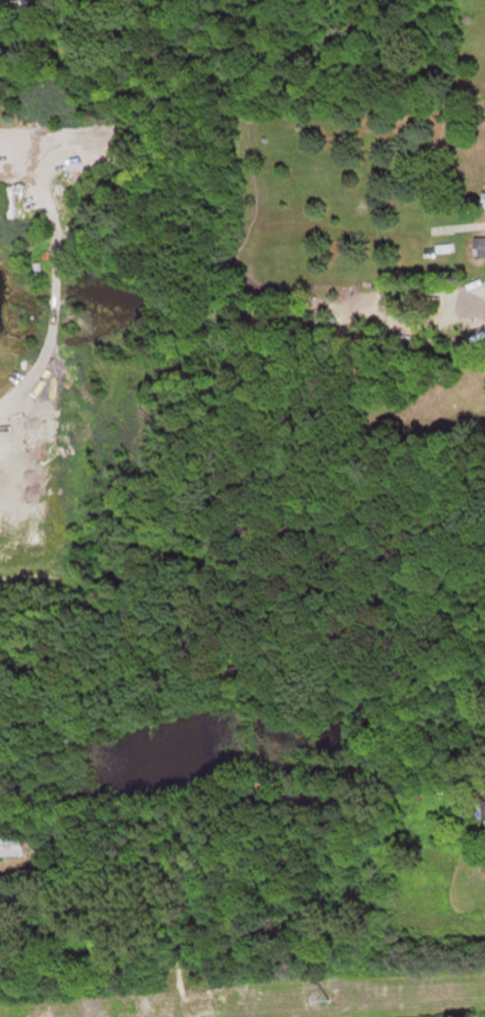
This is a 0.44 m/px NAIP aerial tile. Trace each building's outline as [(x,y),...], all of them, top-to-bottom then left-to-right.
[(475,235),(475,254),(484,254),(484,235),(475,235)] [(22,856),(22,832),(0,833),(0,856),(22,856)]
